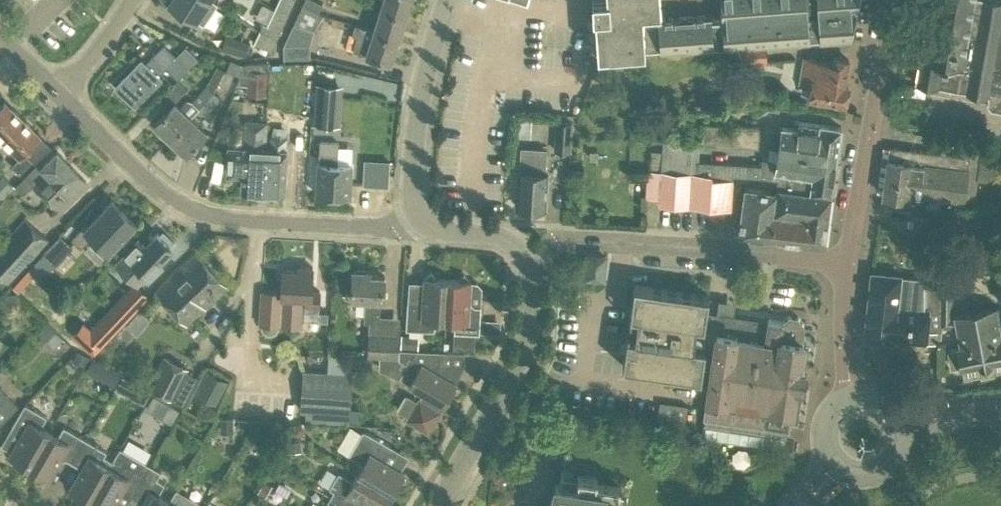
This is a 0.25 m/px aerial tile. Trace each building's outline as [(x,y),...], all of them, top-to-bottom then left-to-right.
[(169,10),(181,17),(185,11),(196,19),(204,24),(218,3),(214,0),(172,0),(170,2),(173,4),(169,10)] [(295,0),(279,0),(274,9),(288,16),(295,0)] [(318,12),(323,3),(316,0),(305,0),(302,5),(318,13),(318,12)] [(380,7),(406,15),(411,0),(383,0),(380,7)] [(593,14),(595,14),(598,53),(645,49),(850,34),(857,7),(856,6),(858,0),(721,0),(722,16),(711,17),(711,15),(658,19),(658,20),(643,21),(642,10),(661,9),(660,0),(592,0),(593,14)] [(997,0),(934,0),(929,29),(923,28),(914,82),(988,95),(986,103),(990,108),(1000,110),(1000,1),(997,0)] [(399,38),(406,15),(380,7),(373,30),(399,38)] [(288,16),(274,9),(267,25),(280,32),(288,16)] [(310,45),(314,31),(293,24),(283,45),(284,58),(310,58),(310,45)] [(373,30),(355,24),(352,34),(357,36),(353,50),(366,54),(366,53),(392,61),(399,38),(373,30)] [(271,51),(277,38),(259,30),(254,43),(271,51)] [(245,57),(250,41),(226,34),(221,49),(245,57)] [(164,44),(145,62),(142,59),(116,85),(135,104),(161,78),(158,75),(167,67),(179,79),(189,69),(164,44)] [(742,62),(768,61),(768,46),(741,47),(742,62)] [(799,84),(803,84),(800,95),(806,96),(810,96),(845,103),(848,86),(844,85),(849,60),(831,57),(830,63),(804,58),(799,84)] [(237,86),(245,66),(244,65),(231,60),(226,71),(239,76),(236,86),(237,86)] [(346,78),(347,64),(323,63),(322,77),(346,78)] [(245,66),(237,86),(246,86),(246,95),(267,97),(268,72),(249,70),(245,66)] [(170,106),(154,123),(185,152),(206,130),(191,116),(199,108),(205,115),(221,98),(213,91),(222,77),(225,71),(217,67),(213,73),(207,84),(192,101),(190,99),(187,98),(180,106),(176,102),(188,89),(178,80),(161,97),(170,106)] [(341,127),(343,85),(316,82),(313,125),(341,127)] [(592,98),(597,105),(606,105),(610,97),(605,89),(596,90),(592,98)] [(18,113),(5,101),(0,106),(0,131),(18,113)] [(282,124),(283,110),(271,110),(270,129),(278,129),(278,124),(282,124)] [(0,131),(0,138),(19,157),(11,165),(20,173),(32,161),(24,153),(41,135),(18,113),(0,131)] [(226,175),(242,176),(242,188),(263,189),(265,148),(266,135),(267,122),(244,121),(243,148),(228,147),(226,175)] [(347,136),(362,135),(361,121),(346,122),(347,136)] [(571,152),(572,146),(573,122),(555,121),(553,151),(571,152)] [(779,149),(836,158),(840,128),(799,122),(799,121),(795,121),(793,129),(782,127),(779,149)] [(759,147),(759,127),(703,124),(702,144),(759,147)] [(265,148),(263,189),(283,191),(286,149),(287,149),(288,137),(270,136),(269,148),(265,148)] [(319,152),(318,162),(316,192),(348,194),(350,163),(338,163),(339,142),(320,141),(319,152)] [(697,173),(701,161),(699,161),(700,144),(682,143),(662,142),(660,170),(665,171),(697,173)] [(958,154),(889,145),(882,194),(925,200),(925,195),(963,200),(966,177),(992,181),(997,152),(959,147),(958,154)] [(545,206),(547,174),(546,174),(547,148),(520,147),(517,205),(545,206)] [(831,196),(836,158),(779,149),(777,161),(776,170),(779,171),(778,179),(777,188),(811,193),(831,196)] [(86,181),(57,151),(40,167),(37,164),(25,177),(16,187),(23,194),(33,184),(57,209),(86,181)] [(776,170),(777,161),(762,159),(761,165),(701,161),(697,173),(665,171),(660,170),(660,171),(647,170),(645,198),(659,198),(658,204),(732,209),(733,179),(733,175),(761,177),(761,178),(778,179),(779,171),(776,170)] [(13,185),(2,175),(0,177),(0,199),(13,185)] [(831,196),(811,193),(777,188),(776,192),(745,187),(741,218),(737,218),(735,228),(739,228),(739,233),(824,245),(831,196)] [(112,200),(86,228),(84,226),(71,239),(81,248),(93,235),(109,251),(136,222),(112,200)] [(926,233),(941,234),(942,217),(928,216),(926,233)] [(46,244),(49,240),(25,218),(1,244),(0,246),(0,277),(3,280),(11,273),(9,270),(19,260),(25,266),(46,244)] [(135,279),(144,269),(148,273),(172,247),(157,233),(146,245),(142,241),(119,265),(135,279)] [(56,264),(73,247),(60,234),(43,252),(56,264)] [(187,325),(228,285),(197,253),(156,292),(187,325)] [(603,279),(605,257),(587,255),(585,277),(603,279)] [(312,290),(313,267),(298,266),(298,270),(282,270),(281,291),(260,290),(258,326),(261,326),(261,328),(263,332),(267,335),(271,335),(276,333),(279,329),(279,326),(303,327),(304,305),(319,306),(320,291),(312,290)] [(366,302),(365,322),(379,323),(381,300),(384,300),(385,275),(370,275),(370,271),(353,270),(351,298),(353,298),(353,301),(366,302)] [(445,318),(447,278),(436,278),(431,272),(425,277),(424,277),(422,302),(407,301),(406,328),(434,330),(435,318),(445,318)] [(957,331),(960,346),(957,347),(957,348),(948,350),(951,367),(961,365),(962,367),(963,367),(965,377),(1000,370),(1000,337),(995,307),(954,316),(950,316),(950,296),(952,296),(952,272),(940,272),(940,288),(940,296),(940,326),(941,326),(941,328),(956,327),(957,331)] [(940,296),(940,288),(923,287),(923,279),(899,277),(899,275),(872,273),(866,336),(892,339),(892,338),(925,342),(926,341),(939,342),(940,332),(941,328),(941,326),(940,326),(940,296)] [(447,278),(445,318),(455,319),(454,331),(453,346),(474,347),(475,332),(479,332),(480,319),(481,305),(469,304),(470,281),(471,280),(469,280),(464,274),(458,279),(447,278)] [(766,319),(707,310),(709,295),(634,284),(630,314),(637,315),(634,336),(627,335),(622,366),(701,377),(703,361),(712,363),(706,399),(707,399),(704,416),(788,429),(791,412),(794,412),(798,382),(802,383),(804,368),(800,367),(804,341),(802,341),(805,323),(799,316),(789,314),(781,320),(767,318),(766,319)] [(122,326),(141,306),(128,293),(109,314),(122,326)] [(140,312),(126,327),(136,336),(150,321),(140,312)] [(47,323),(39,332),(55,348),(63,339),(47,323)] [(367,356),(399,357),(399,349),(400,335),(368,333),(367,356)] [(400,377),(410,382),(413,384),(415,392),(423,390),(423,391),(417,400),(407,394),(398,408),(409,415),(407,418),(421,427),(431,424),(440,410),(438,409),(442,402),(444,403),(450,393),(458,391),(456,383),(456,382),(455,382),(463,367),(463,364),(439,362),(440,350),(415,349),(399,349),(399,357),(399,360),(406,364),(405,367),(400,377)] [(90,358),(77,351),(72,359),(85,366),(90,358)] [(164,355),(148,387),(184,407),(200,377),(189,372),(190,369),(164,355)] [(372,370),(372,360),(359,359),(359,369),(372,370)] [(109,370),(104,380),(115,386),(121,376),(109,370)] [(207,370),(197,388),(218,398),(227,381),(207,370)] [(319,422),(348,424),(349,424),(353,375),(303,372),(301,412),(305,412),(304,421),(319,422)] [(121,377),(116,387),(121,390),(127,389),(131,382),(121,377)] [(18,406),(0,388),(0,424),(18,406)] [(157,416),(165,401),(153,394),(145,408),(157,416)] [(656,421),(685,426),(688,407),(659,403),(656,421)] [(29,466),(49,432),(41,427),(47,416),(25,404),(11,427),(21,433),(9,455),(10,455),(12,463),(20,461),(29,466)] [(351,410),(351,424),(360,423),(359,409),(351,410)] [(234,418),(220,418),(220,433),(235,433),(234,418)] [(71,462),(85,439),(63,426),(57,437),(49,432),(29,466),(38,472),(40,479),(48,477),(49,478),(59,461),(66,459),(71,462)] [(358,472),(393,492),(398,482),(406,480),(404,473),(404,472),(383,459),(391,445),(365,430),(362,430),(348,455),(363,463),(358,472)] [(109,466),(112,460),(104,456),(107,451),(85,439),(71,462),(77,466),(79,471),(69,489),(70,490),(72,498),(80,496),(89,501),(109,466)] [(300,440),(284,441),(284,452),(300,451),(300,440)] [(132,497),(145,473),(150,465),(120,447),(112,460),(109,466),(89,501),(98,505),(113,505),(122,491),(132,497)] [(169,501),(158,495),(165,483),(157,478),(161,471),(150,465),(145,473),(132,497),(141,502),(139,505),(166,505),(169,501)] [(627,499),(618,497),(621,483),(597,480),(597,476),(560,471),(559,482),(556,482),(552,503),(549,502),(548,505),(626,505),(627,499)] [(353,480),(338,472),(331,483),(336,486),(330,496),(348,505),(353,505),(357,498),(370,505),(389,505),(387,501),(393,492),(358,472),(353,480)] [(264,481),(257,493),(265,498),(273,486),(264,481)] [(330,496),(324,505),(348,505),(330,496)]
